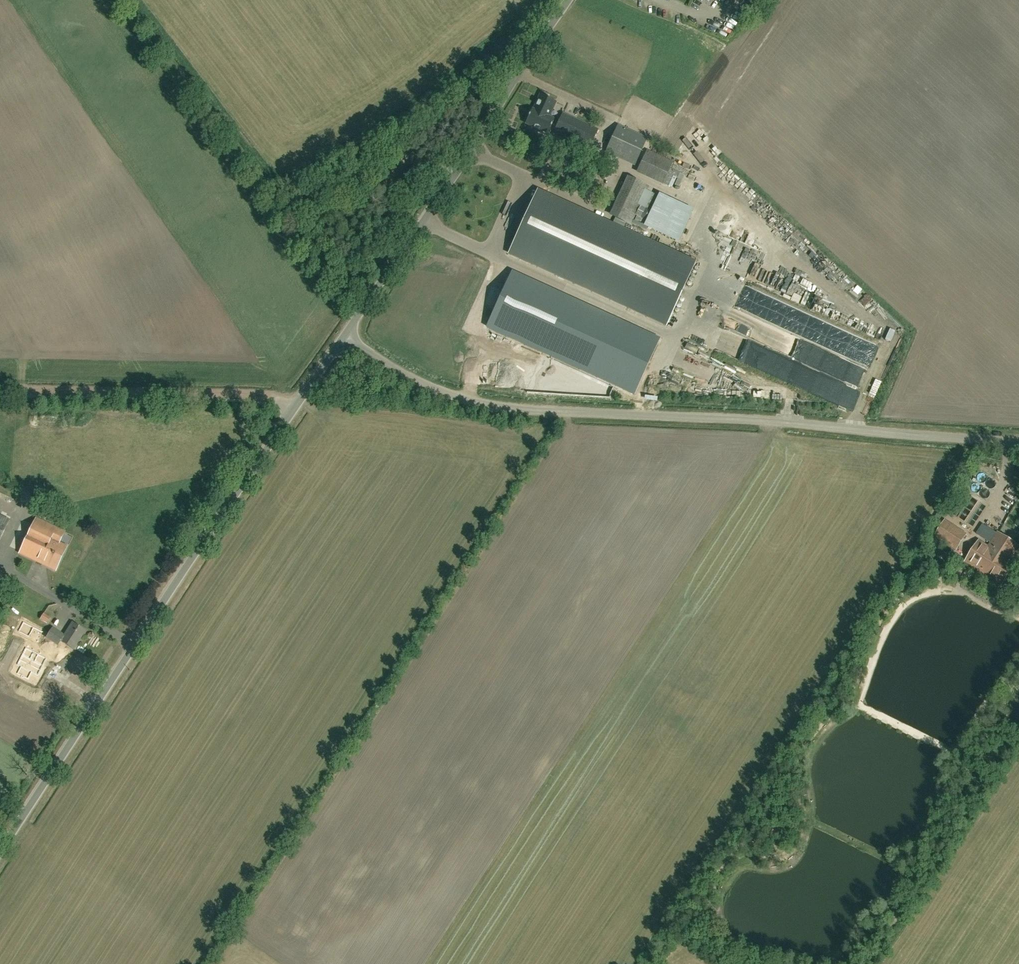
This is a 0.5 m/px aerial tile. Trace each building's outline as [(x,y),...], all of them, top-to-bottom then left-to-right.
[(712,17),(710,22),(718,26),(720,21),(712,17)] [(540,94),(533,109),(532,109),(525,123),(529,125),(529,127),(542,133),(543,131),(547,133),(554,119),(548,117),(556,101),(540,94)] [(598,130),(562,113),(554,131),(589,148),(598,130)] [(645,141),(617,127),(606,151),(634,164),(645,141)] [(672,161),(647,150),(636,173),(662,185),(672,161)] [(703,157),(697,161),(703,168),(708,163),(703,157)] [(644,186),(629,179),(611,218),(626,225),(644,186)] [(528,212),(508,257),(665,326),(696,261),(538,191),(528,212)] [(642,225),(652,194),(647,193),(636,223),(642,225)] [(659,338),(513,271),(488,325),(634,393),(659,338)] [(827,344),(830,336),(820,333),(817,342),(827,344)] [(980,508),(970,523),(974,525),(984,511),(980,508)] [(9,520),(0,516),(0,539),(9,520)] [(995,525),(997,518),(989,516),(988,524),(995,525)] [(35,517),(19,552),(56,569),(66,546),(58,543),(64,531),(35,517)] [(945,522),(936,536),(956,549),(965,535),(945,522)] [(989,528),(984,536),(991,541),(997,534),(989,528)] [(1015,564),(1011,562),(1010,561),(1018,547),(999,534),(989,549),(979,542),(967,561),(975,566),(974,568),(1001,585),(1015,564)] [(49,623),(51,617),(44,614),(41,621),(49,623)] [(23,622),(18,631),(29,637),(38,641),(43,632),(34,627),(23,622)] [(73,649),(85,631),(72,622),(64,635),(52,627),(46,637),(58,644),(60,641),(73,649)] [(22,667),(33,672),(39,674),(47,657),(40,654),(32,650),(26,647),(18,665),(22,667)]
